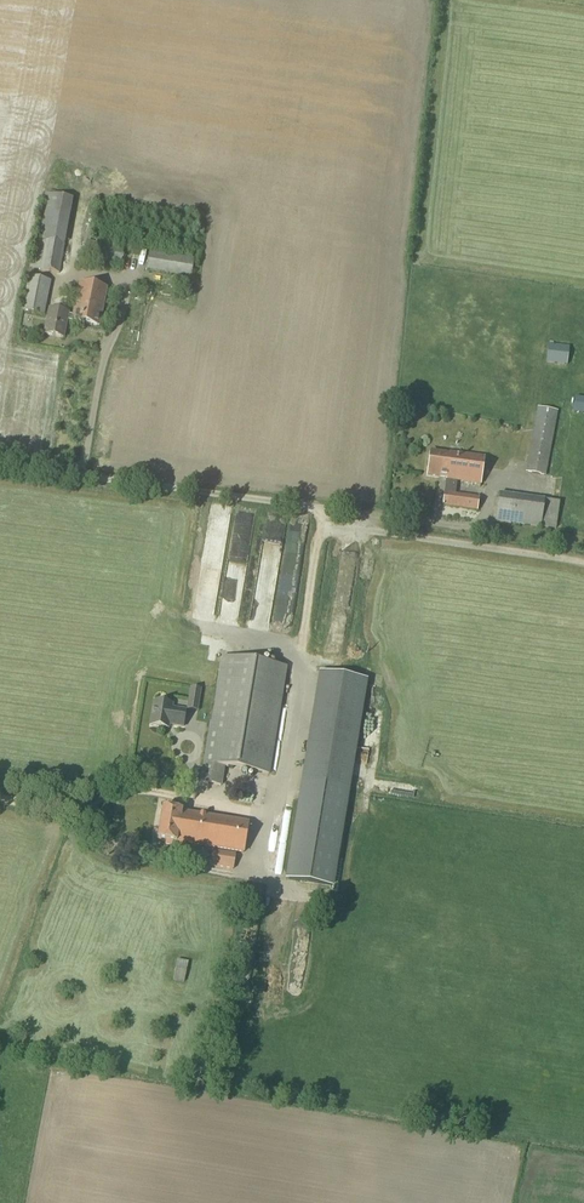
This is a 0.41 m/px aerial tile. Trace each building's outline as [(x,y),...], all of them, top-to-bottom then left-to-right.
[(65,245),(73,199),(44,194),(36,239),(35,239),(29,268),(40,270),(59,274),(65,245)] [(191,277),(194,258),(149,251),(146,270),(191,277)] [(44,315),(51,281),(28,276),(26,286),(21,311),(44,315)] [(99,327),(107,288),(79,282),(73,315),(68,314),(69,313),(49,309),(44,335),(63,338),(67,321),(72,322),(99,327)] [(567,365),(570,347),(548,344),(546,363),(567,365)] [(575,397),(573,413),(583,415),(583,398),(575,397)] [(546,476),(558,411),(537,407),(525,472),(546,476)] [(558,452),(570,452),(570,439),(559,439),(558,452)] [(449,454),(430,451),(427,476),(446,478),(446,480),(442,506),(477,511),(479,497),(455,494),(457,481),(480,484),(484,457),(450,453),(449,454)] [(565,525),(566,517),(558,516),(560,502),(545,500),(545,499),(499,493),(495,521),(541,528),(556,529),(557,524),(565,525)] [(226,604),(226,619),(241,619),(242,605),(226,604)] [(270,774),(287,667),(222,656),(211,722),(210,722),(200,783),(222,786),(225,768),(270,774)] [(332,889),(366,681),(317,673),(283,881),(332,889)] [(198,712),(202,689),(190,687),(186,710),(198,712)] [(182,727),(184,710),(170,708),(170,704),(153,701),(150,725),(166,728),(167,724),(182,727)] [(245,853),(249,822),(182,811),(162,808),(157,840),(165,841),(165,845),(185,848),(186,844),(245,853)] [(233,870),(236,853),(212,850),(209,866),(233,870)] [(184,983),(188,962),(177,959),(173,980),(184,983)]
